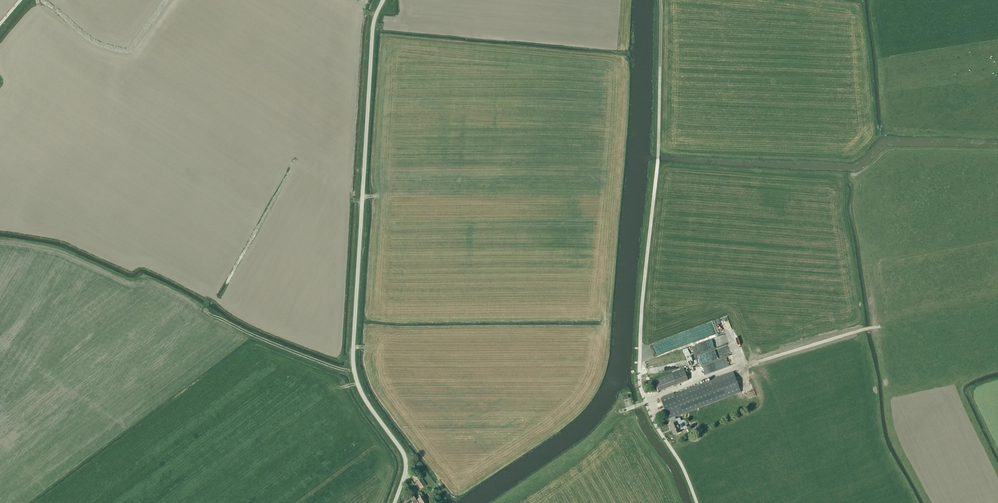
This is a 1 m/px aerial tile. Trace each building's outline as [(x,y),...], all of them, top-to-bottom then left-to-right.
[(684,369),(673,373),(654,380),(658,391),(688,380),(684,369)] [(741,392),(734,373),(709,382),(662,400),(669,419),(671,425),(670,425),(671,429),(672,429),(674,435),(681,432),(677,422),(677,423),(675,417),(716,402),(741,392)] [(416,482),(421,489),(426,486),(421,479),(416,482)] [(425,500),(425,499),(421,493),(418,494),(421,498),(417,500),(419,502),(428,502),(425,500)]
